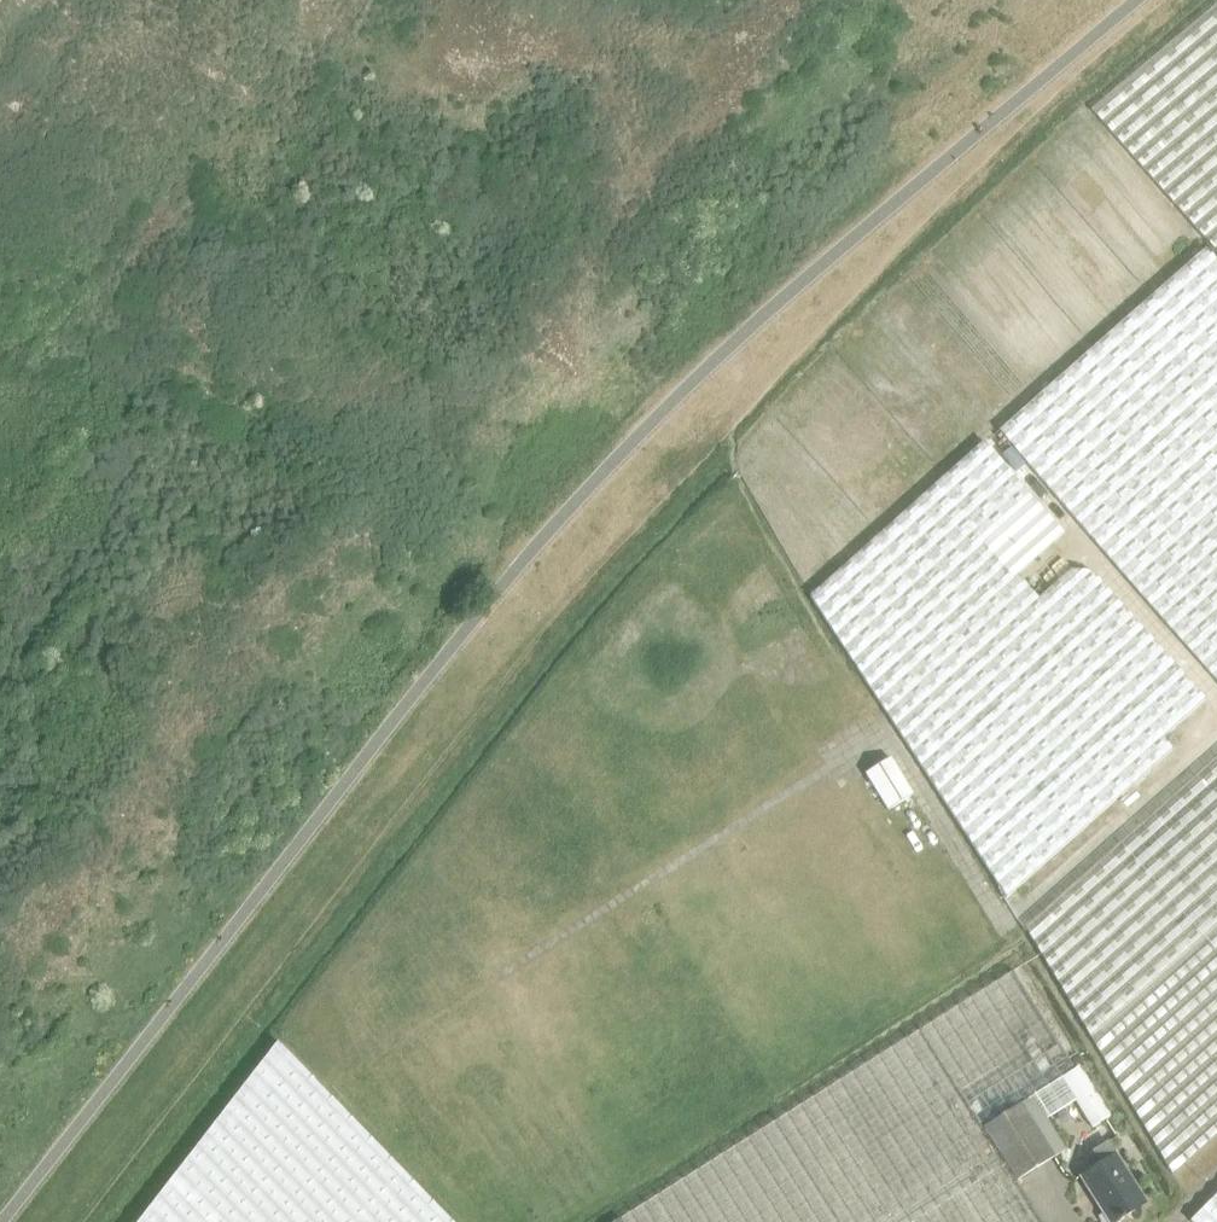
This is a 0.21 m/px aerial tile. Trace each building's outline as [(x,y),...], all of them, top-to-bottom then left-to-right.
[(1092,110),(1216,253),(1216,5),(1092,110)] [(1196,258),(996,433),(1112,564),(1115,569),(1216,684),(1216,266),(1204,251),(1196,258)] [(984,541),(1031,500),(981,444),(808,598),(1006,898),(1171,750),(1161,739),(1204,700),(1090,573),(1069,571),(1037,600),(1015,576),(984,541)] [(984,541),(1015,576),(1062,535),(1031,500),(984,541)] [(1216,1135),(1216,757),(1024,927),(1173,1175),(1216,1135)] [(890,758),(864,774),(886,812),(913,795),(890,758)] [(1016,1181),(983,1128),(1031,1097),(1045,1119),(1074,1101),(1090,1127),(1108,1116),(1078,1066),(1074,1069),(1012,972),(621,1218),(623,1221),(1041,1221),(1016,1181)] [(278,1043),(140,1221),(452,1221),(278,1043)] [(1065,1150),(1045,1119),(1031,1097),(983,1128),(1016,1181),(1065,1150)] [(1134,1183),(1108,1141),(1091,1151),(1099,1163),(1080,1174),(1109,1221),(1113,1221),(1146,1201),(1134,1183)] [(1190,1221),(1216,1221),(1216,1195),(1190,1221)]
